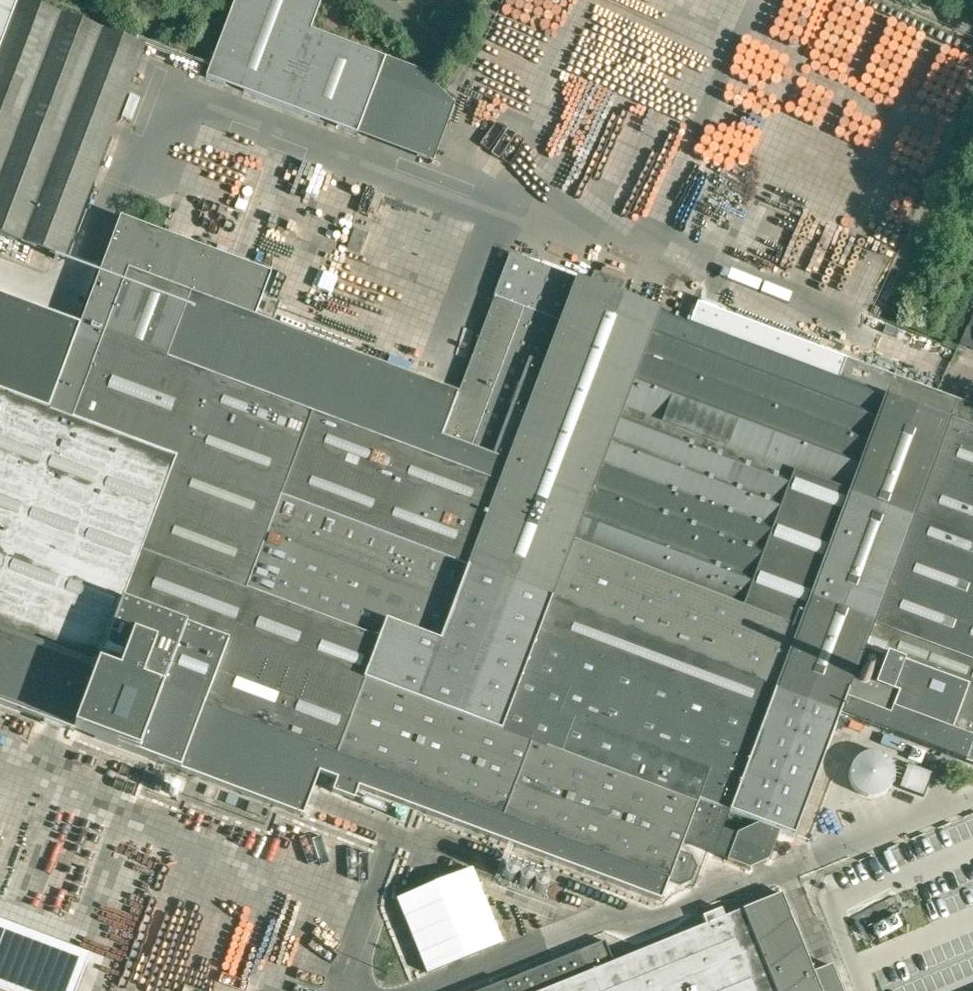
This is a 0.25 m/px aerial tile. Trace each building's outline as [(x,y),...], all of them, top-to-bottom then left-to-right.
[(145,45),(26,0),(0,0),(0,232),(64,257),(145,45)] [(310,31),(321,0),(235,0),(206,78),(356,134),(385,59),(310,31)] [(420,71),(385,59),(356,134),(431,162),(453,108),(420,71)] [(345,229),(360,226),(355,206),(340,209),(345,229)] [(795,836),(839,714),(972,765),(972,406),(846,358),(838,378),(713,331),(726,297),(703,288),(690,322),(509,253),(493,296),(492,296),(456,391),(255,316),(271,273),(121,217),(79,326),(0,296),(0,704),(73,731),(78,719),(84,725),(97,730),(94,738),(302,816),(318,772),(336,779),(332,792),(355,799),(359,787),(661,900),(668,879),(679,884),(690,879),(694,867),(689,857),(678,853),(683,841),(750,864),(770,856),(779,830),(795,836)] [(932,773),(907,763),(898,788),(923,797),(932,773)] [(250,801),(246,811),(259,816),(263,807),(250,801)] [(832,965),(814,973),(782,894),(725,917),(721,908),(702,916),(705,925),(614,962),(605,941),(481,990),(842,990),(832,965)]
